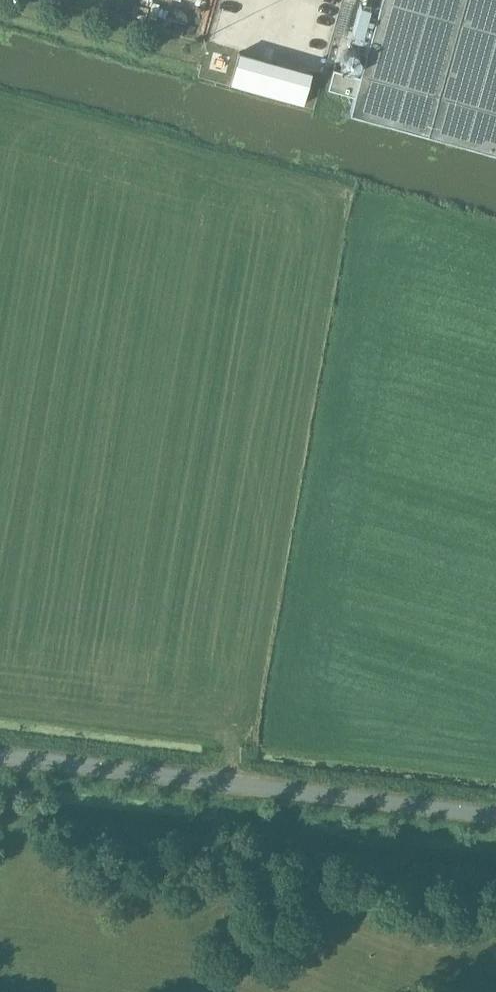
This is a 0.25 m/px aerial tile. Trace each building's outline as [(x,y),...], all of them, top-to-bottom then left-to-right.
[(316,5),(313,5),(310,31),(336,34),(340,0),(317,0),(316,5)] [(328,88),(355,95),(352,108),(495,148),(495,0),(382,0),(360,78),(333,70),(328,88)] [(313,73),(239,52),(231,83),(304,104),(313,73)]
